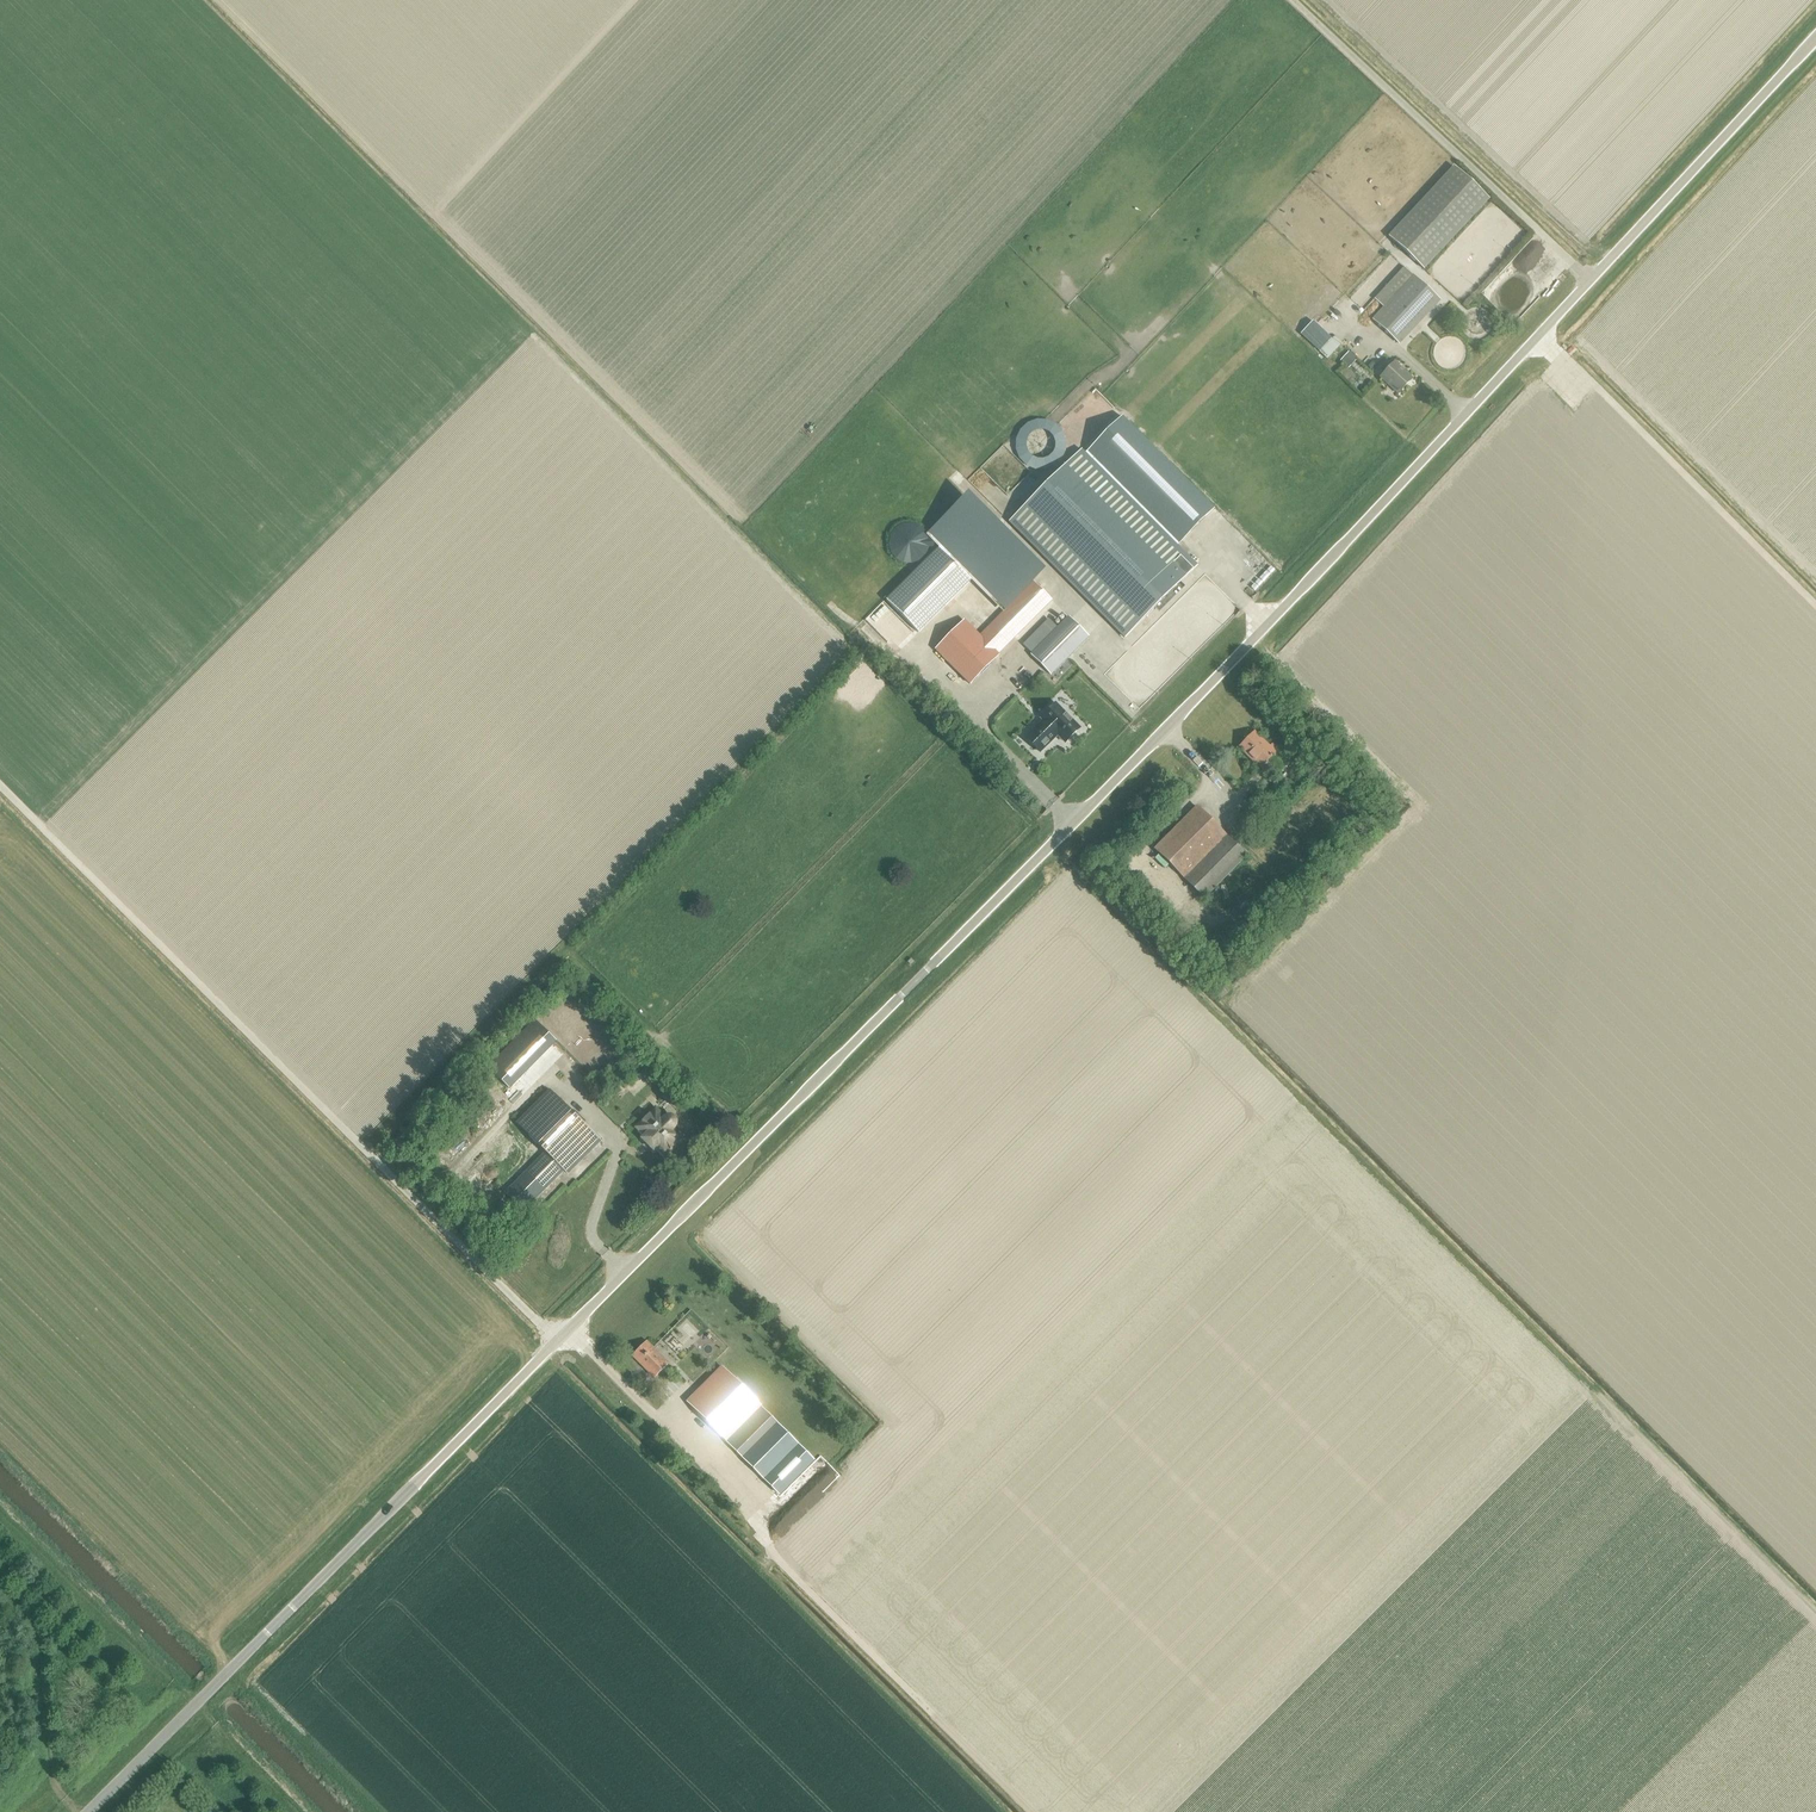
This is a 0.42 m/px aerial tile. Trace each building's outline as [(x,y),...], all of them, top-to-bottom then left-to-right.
[(1388,237),(1423,269),(1489,199),(1454,166),(1388,237)] [(1386,309),(1374,322),(1397,343),(1437,299),(1404,268),(1375,299),(1386,309)] [(1381,377),(1398,394),(1412,379),(1394,362),(1381,377)] [(1139,434),(1102,470),(1186,555),(1223,518),(1139,434)] [(1009,522),(1124,638),(1197,565),(1186,555),(1102,470),(1082,450),(1009,522)] [(886,600),(918,632),(971,580),(939,548),(886,600)] [(935,649),(970,684),(999,655),(997,653),(1006,644),(1007,644),(1051,599),(1033,581),(979,636),(964,620),(935,649)] [(1030,654),(1051,674),(1088,636),(1068,616),(1030,654)] [(1025,738),(1039,752),(1057,734),(1064,742),(1078,728),(1054,704),(1040,718),(1043,720),(1025,738)] [(1239,747),(1260,768),(1275,752),(1255,731),(1239,747)] [(1248,800),(1258,811),(1268,800),(1258,790),(1248,800)] [(1154,848),(1204,898),(1246,856),(1196,806),(1154,848)] [(488,1066),(508,1087),(556,1040),(535,1019),(488,1066)] [(517,1122),(546,1151),(505,1192),(523,1210),(564,1169),(568,1173),(600,1141),(549,1090),(517,1122)] [(665,1118),(656,1109),(655,1109),(637,1127),(646,1137),(645,1139),(646,1141),(647,1140),(652,1145),(651,1145),(653,1147),(655,1145),(665,1155),(683,1136),(674,1127),(674,1126),(675,1126),(675,1125),(675,1124),(675,1123),(675,1122),(675,1121),(675,1120),(674,1119),(674,1118),(673,1117),(672,1117),(671,1117),(670,1116),(669,1116),(668,1116),(667,1117),(666,1117),(665,1118)] [(632,1355),(632,1356),(633,1355),(654,1377),(653,1377),(654,1378),(669,1363),(668,1362),(668,1363),(647,1341),(632,1355)] [(687,1401),(780,1494),(814,1460),(760,1406),(761,1405),(722,1366),(687,1401)]
